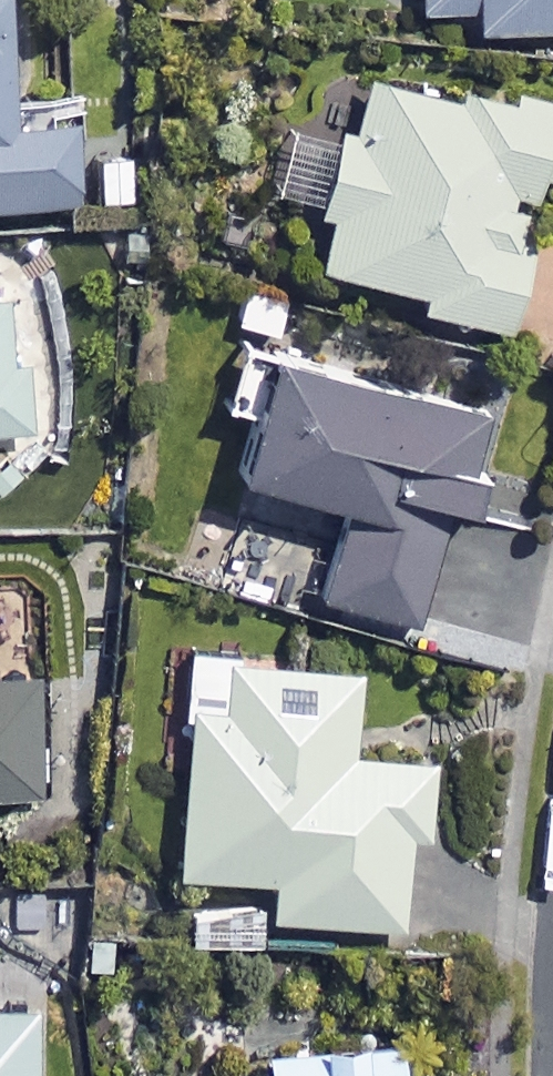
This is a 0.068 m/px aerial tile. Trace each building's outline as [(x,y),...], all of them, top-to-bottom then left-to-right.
[(416,7),(470,5),(471,27),(552,23),(552,0),(416,0),(416,7)] [(359,73),(347,130),(327,126),(310,208),(321,210),(310,262),(413,284),(409,303),(501,323),(519,240),(500,236),(509,189),(546,197),(552,166),(552,103),(446,81),(444,91),(359,73)] [(70,195),(66,111),(0,113),(0,198),(70,195)] [(146,152),(90,156),(94,206),(150,202),(146,152)] [(19,426),(11,293),(0,293),(0,427),(19,426)] [(260,346),(257,357),(230,349),(215,401),(243,409),(226,466),(339,498),(312,592),(409,620),(470,405),(260,346)] [(260,939),(263,910),(393,922),(402,829),(426,831),(433,759),(346,751),(354,666),(233,655),(234,643),(176,637),(169,703),(180,704),(165,864),(190,867),(184,932),(260,939)] [(35,791),(34,673),(0,674),(0,791),(35,791)] [(30,1003),(0,1002),(0,1075),(28,1075),(30,1003)] [(391,1034),(252,1042),(254,1075),(394,1075),(391,1034)]
